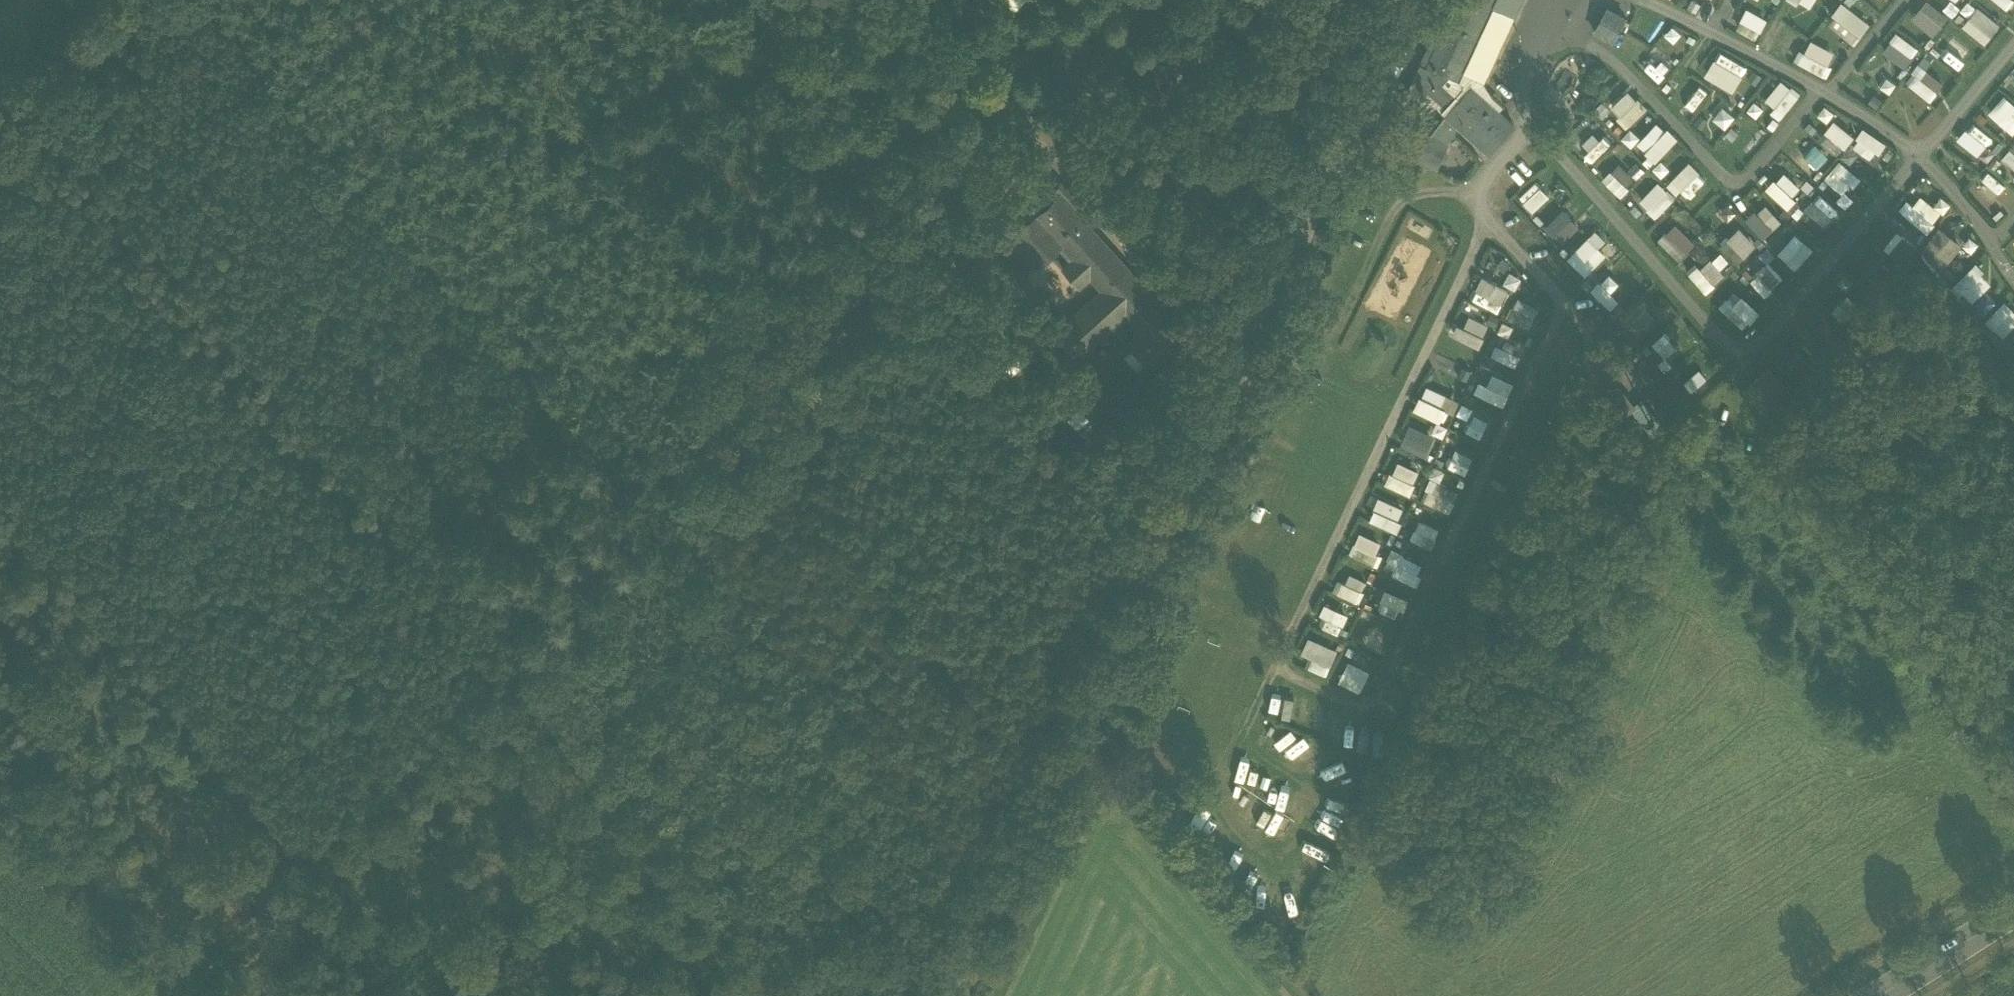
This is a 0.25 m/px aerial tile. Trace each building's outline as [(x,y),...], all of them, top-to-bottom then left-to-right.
[(1428,67),(1457,80),(1493,0),(1458,0),(1428,67)] [(1808,8),(1815,0),(1798,0),(1808,8)] [(1912,19),(1936,34),(1949,13),(1928,0),(1924,0),(1912,19)] [(1855,42),(1870,22),(1843,1),(1828,22),(1855,42)] [(1609,4),(1595,31),(1616,42),(1630,14),(1609,4)] [(1963,25),(1987,42),(2001,23),(1977,5),(1963,25)] [(1758,38),(1768,17),(1747,6),(1737,27),(1758,38)] [(1896,30),(1882,51),(1906,67),(1920,46),(1896,30)] [(1798,61),(1825,75),(1837,51),(1811,37),(1798,61)] [(1945,61),(1964,68),(1970,51),(1952,44),(1945,61)] [(1705,75),(1732,91),(1748,65),(1722,48),(1705,75)] [(1660,50),(1643,66),(1658,81),(1675,65),(1660,50)] [(1919,62),(1906,80),(1932,99),(1945,81),(1919,62)] [(1487,154),(1513,126),(1470,87),(1445,115),(1487,154)] [(1630,88),(1610,106),(1629,126),(1648,108),(1630,88)] [(1994,151),(2013,133),(2013,101),(2006,92),(1988,109),(2005,128),(1987,144),(1994,151)] [(1725,105),(1714,118),(1724,128),(1736,114),(1725,105)] [(1826,132),(1849,145),(1856,132),(1833,119),(1826,132)] [(1975,153),(1991,135),(1973,119),(1957,138),(1975,153)] [(1875,158),(1886,139),(1864,126),(1853,146),(1875,158)] [(1656,160),(1680,137),(1670,127),(1646,150),(1656,160)] [(1752,154),(1767,137),(1759,131),(1745,147),(1752,154)] [(1590,135),(1584,157),(1601,161),(1606,139),(1590,135)] [(2003,162),(2013,167),(2013,140),(2003,162)] [(1821,145),(1798,157),(1806,173),(1829,160),(1821,145)] [(1843,195),(1860,175),(1841,158),(1824,177),(1843,195)] [(1682,196),(1703,173),(1689,159),(1668,183),(1682,196)] [(1619,195),(1636,179),(1619,161),(1603,177),(1619,195)] [(1998,193),(2006,184),(1988,169),(1980,178),(1998,193)] [(1785,170),(1768,187),(1786,206),(1804,189),(1785,170)] [(1657,216),(1675,196),(1658,180),(1640,200),(1657,216)] [(1518,190),(1526,210),(1548,201),(1541,181),(1518,190)] [(1076,221),(1080,218),(1086,225),(1090,221),(1058,185),(1007,231),(1038,266),(1058,248),(1071,263),(1063,270),(1078,286),(1089,276),(1103,291),(1055,333),(1077,358),(1125,315),(1139,331),(1126,342),(1146,364),(1159,352),(1160,354),(1183,333),(1166,313),(1126,269),(1122,272),(1076,221)] [(1946,208),(1922,188),(1903,212),(1927,231),(1946,208)] [(1819,192),(1804,207),(1823,226),(1838,211),(1819,192)] [(1764,202),(1747,220),(1765,237),(1782,219),(1764,202)] [(1564,207),(1546,224),(1562,241),(1580,224),(1564,207)] [(1675,222),(1659,239),(1681,258),(1697,242),(1675,222)] [(1720,245),(1737,263),(1757,244),(1739,226),(1720,245)] [(1597,229),(1567,256),(1585,275),(1607,255),(1598,245),(1606,238),(1597,229)] [(1795,269),(1814,249),(1795,232),(1777,252),(1795,269)] [(1944,271),(1961,252),(1939,232),(1922,251),(1944,271)] [(1708,290),(1731,262),(1715,249),(1692,277),(1708,290)] [(1749,281),(1766,296),(1783,276),(1767,261),(1749,281)] [(1515,289),(1521,277),(1510,271),(1503,283),(1515,289)] [(1609,291),(1618,281),(1608,272),(1592,290),(1609,306),(1617,298),(1609,291)] [(1472,299),(1500,311),(1511,288),(1483,275),(1472,299)] [(1744,329),(1760,312),(1735,289),(1719,306),(1744,329)] [(1832,307),(1843,322),(1861,309),(1850,294),(1832,307)] [(1530,327),(1539,306),(1516,296),(1507,317),(1530,327)] [(1642,328),(1653,317),(1639,301),(1627,312),(1642,328)] [(2013,322),(2013,312),(2003,301),(1981,322),(1997,339),(2013,322)] [(1470,315),(1467,326),(1457,323),(1454,336),(1483,344),(1490,321),(1470,315)] [(1492,372),(1497,360),(1485,354),(1479,366),(1492,372)] [(1492,373),(1489,383),(1477,380),(1473,393),(1506,403),(1513,379),(1492,373)] [(1446,422),(1457,398),(1426,384),(1415,408),(1446,422)] [(1080,408),(1070,419),(1085,433),(1095,422),(1080,408)] [(1401,445),(1429,455),(1437,433),(1409,424),(1401,445)] [(1396,460),(1387,485),(1411,493),(1420,469),(1396,460)] [(1458,490),(1433,478),(1423,499),(1448,511),(1458,490)] [(1384,501),(1375,520),(1392,527),(1400,509),(1384,501)] [(1410,539),(1432,547),(1439,526),(1417,519),(1410,539)] [(1359,531),(1350,553),(1375,563),(1383,541),(1359,531)] [(1386,562),(1395,564),(1392,574),(1416,581),(1422,561),(1390,551),(1386,562)] [(1337,580),(1333,591),(1360,600),(1364,588),(1337,580)] [(1397,619),(1408,599),(1385,587),(1374,607),(1397,619)] [(1316,623),(1338,634),(1349,613),(1326,602),(1316,623)] [(1373,652),(1382,632),(1368,625),(1358,646),(1373,652)] [(1308,635),(1301,653),(1309,656),(1305,665),(1327,674),(1338,647),(1308,635)] [(1361,691),(1370,669),(1347,660),(1338,682),(1361,691)]
